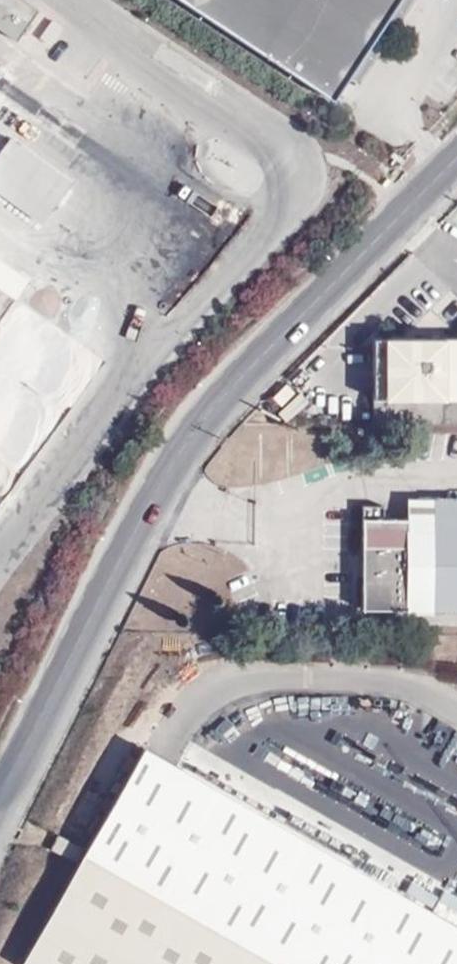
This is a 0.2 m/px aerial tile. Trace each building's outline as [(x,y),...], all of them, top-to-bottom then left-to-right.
[(15,33),(38,3),(34,0),(0,0),(0,23),(15,33)] [(348,76),(399,0),(183,0),(333,99),(348,76)] [(348,76),(359,83),(414,0),(399,0),(348,76)] [(0,142),(0,193),(37,221),(69,179),(8,132),(0,142)] [(0,260),(0,282),(17,294),(27,279),(0,260)] [(373,329),(373,393),(456,392),(456,329),(373,329)] [(456,518),(456,496),(409,496),(409,517),(456,518)] [(456,608),(456,518),(409,517),(386,517),(386,505),(364,505),(363,607),(456,608)] [(144,734),(82,859),(23,963),(456,963),(456,912),(144,734)] [(82,851),(57,836),(50,850),(75,865),(82,851)]
